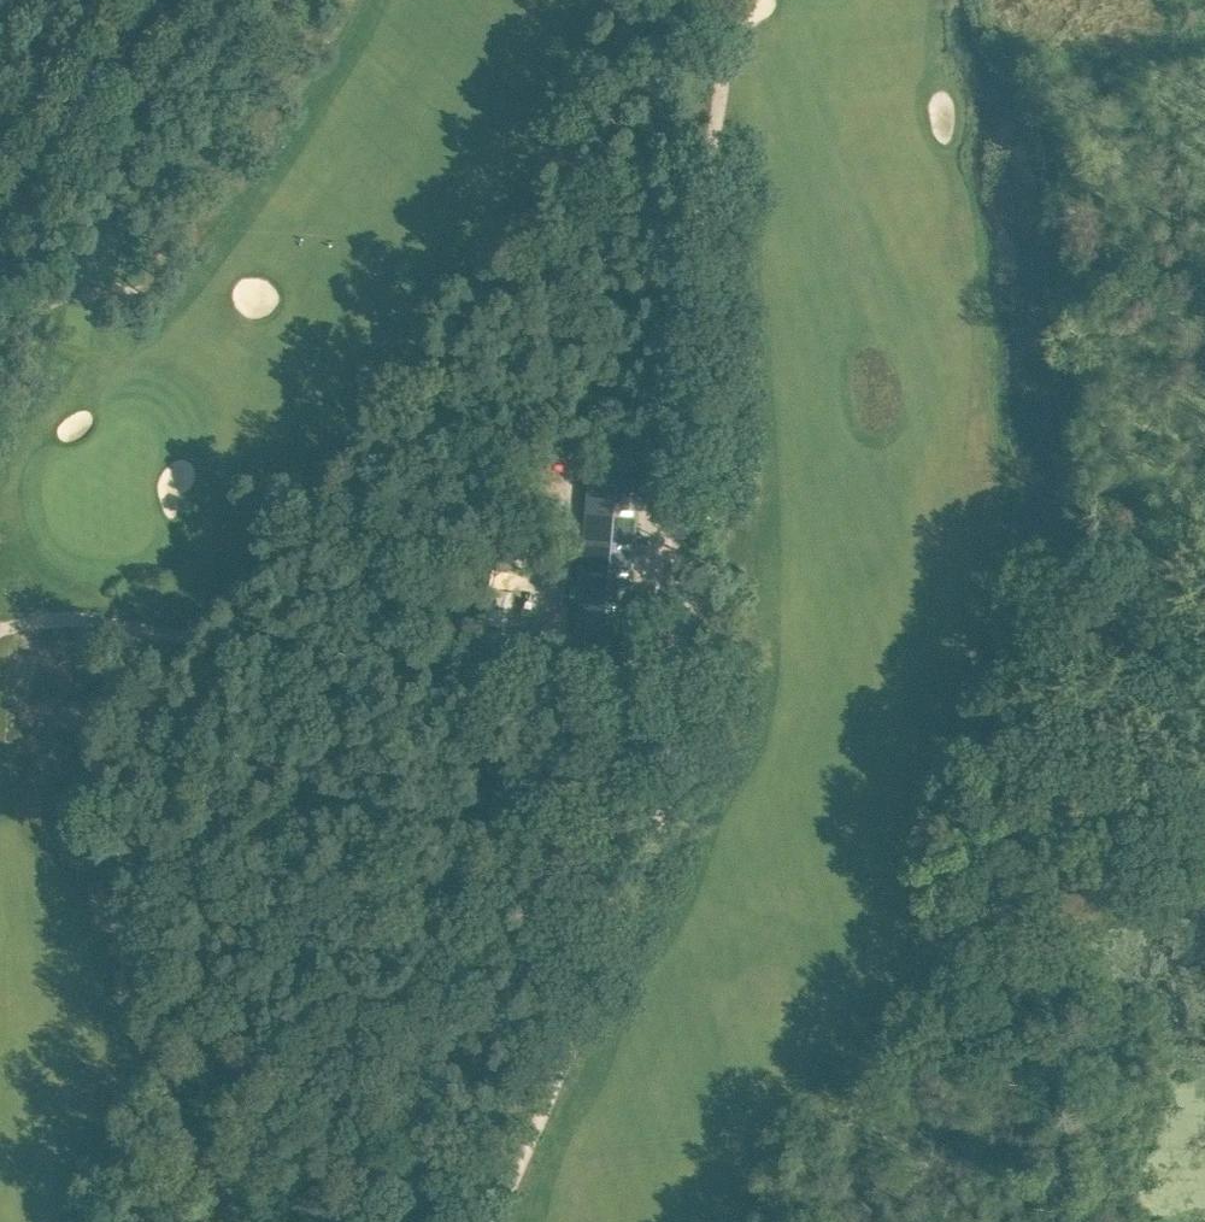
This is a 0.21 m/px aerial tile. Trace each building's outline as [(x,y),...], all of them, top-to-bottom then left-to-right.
[(588,477),(576,634),(598,636),(598,641),(611,642),(611,638),(634,639),(636,614),(631,613),(638,508),(644,508),(646,482),(640,482),(640,476),(595,473),(594,477),(588,477)] [(503,631),(564,631),(565,589),(546,588),(546,583),(504,583),(503,631)]
